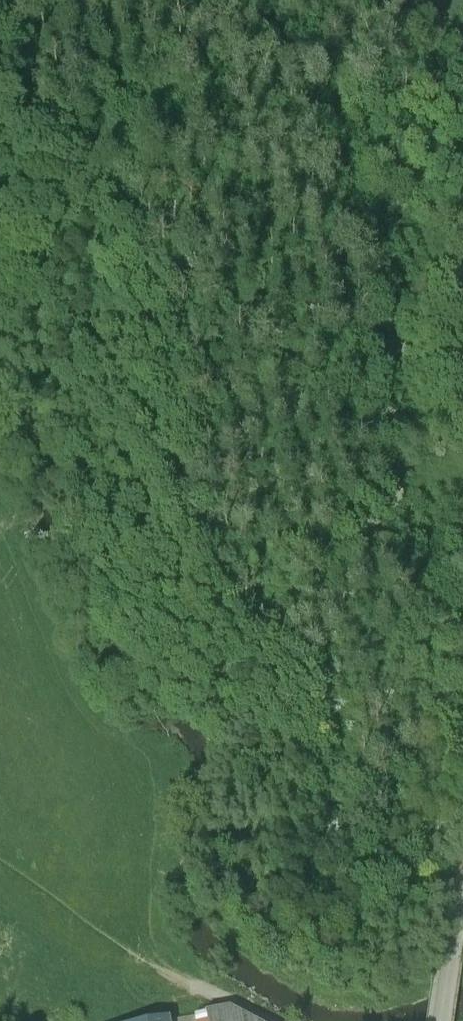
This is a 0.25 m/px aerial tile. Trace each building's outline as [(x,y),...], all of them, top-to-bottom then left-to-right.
[(208,1013),(209,1020),(252,1020),(231,1009),(208,1013)]
